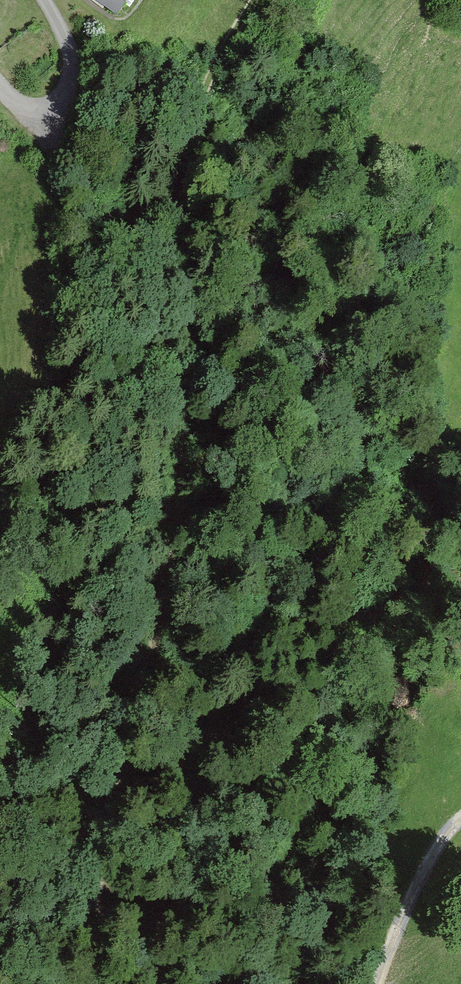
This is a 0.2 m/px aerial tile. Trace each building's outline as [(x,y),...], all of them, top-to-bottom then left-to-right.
[(120,13),(130,0),(103,0),(120,13)]
